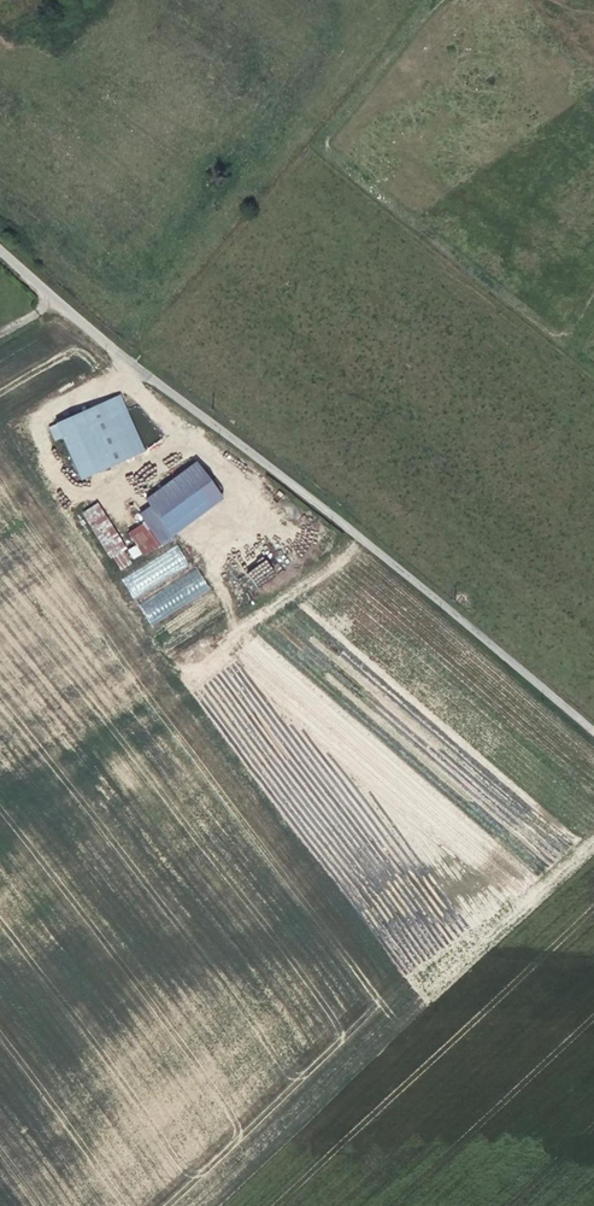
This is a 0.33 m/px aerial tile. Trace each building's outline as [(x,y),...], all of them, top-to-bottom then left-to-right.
[(143,451),(119,395),(56,423),(80,479),(143,451)] [(147,499),(157,513),(172,534),(221,497),(196,463),(147,499)] [(97,503),(83,512),(111,557),(112,556),(122,550),(126,548),(97,503)] [(157,513),(146,521),(159,542),(172,534),(157,513)] [(159,542),(146,521),(128,532),(141,553),(159,542)] [(122,550),(112,556),(121,569),(130,562),(122,550)]
